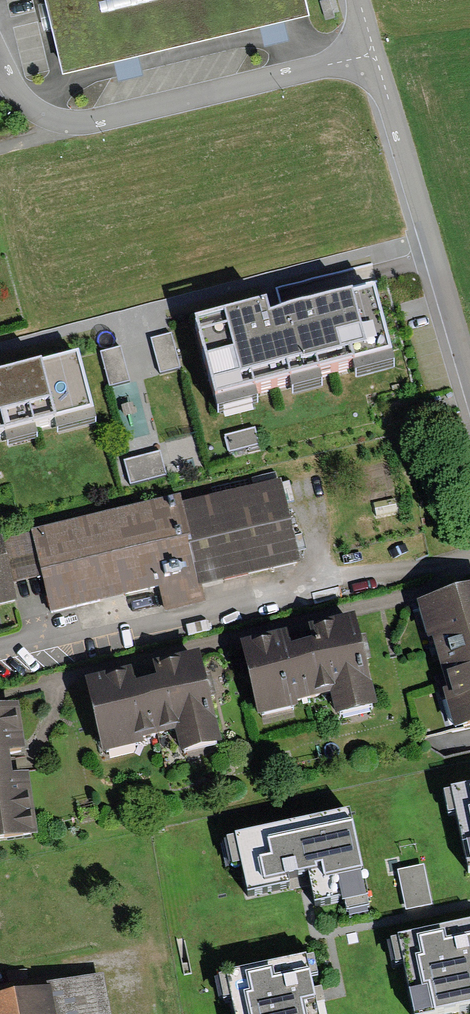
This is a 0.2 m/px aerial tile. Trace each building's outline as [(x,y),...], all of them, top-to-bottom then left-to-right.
[(50,13),(64,70),(304,15),(301,0),(47,0),(50,13)] [(266,308),(193,326),(212,403),(390,360),(374,293),(268,318),(266,308)] [(171,335),(151,339),(160,374),(180,369),(171,335)] [(121,349),(101,354),(109,388),(129,383),(121,349)] [(3,437),(6,448),(38,440),(35,429),(54,423),(57,435),(98,424),(79,355),(0,376),(0,438),(3,437)] [(159,453),(125,462),(131,485),(166,476),(159,453)] [(299,561),(279,482),(180,506),(198,585),(299,561)] [(180,506),(178,498),(30,534),(40,577),(50,616),(98,605),(161,590),(166,612),(203,603),(198,585),(180,506)] [(30,534),(0,540),(0,605),(15,602),(11,584),(40,577),(30,534)] [(414,608),(426,643),(430,643),(441,680),(437,682),(452,733),(469,728),(469,591),(414,608)] [(289,633),(240,644),(257,717),(297,708),(295,702),(334,693),(339,715),(376,707),(355,618),(309,629),(313,646),(302,648),(292,650),(289,633)] [(133,673),(85,684),(101,755),(144,745),(143,739),(176,732),(181,750),(218,741),(199,659),(157,668),(161,684),(148,687),(137,689),(133,673)] [(0,707),(0,840),(36,835),(27,776),(11,779),(10,766),(8,754),(23,752),(16,705),(0,707)] [(469,875),(469,789),(445,794),(450,818),(456,816),(469,875)] [(368,902),(350,815),(236,840),(248,891),(304,878),(309,877),(315,908),(344,902),(345,907),(368,902)] [(423,867),(398,873),(406,910),(431,905),(423,867)] [(388,944),(394,968),(401,967),(411,1013),(459,1013),(469,1012),(469,926),(388,944)] [(216,981),(222,1008),(230,1007),(231,1013),(319,1013),(316,997),(312,980),(317,979),(314,961),(216,981)] [(0,998),(0,1013),(102,1013),(95,980),(0,998)]
